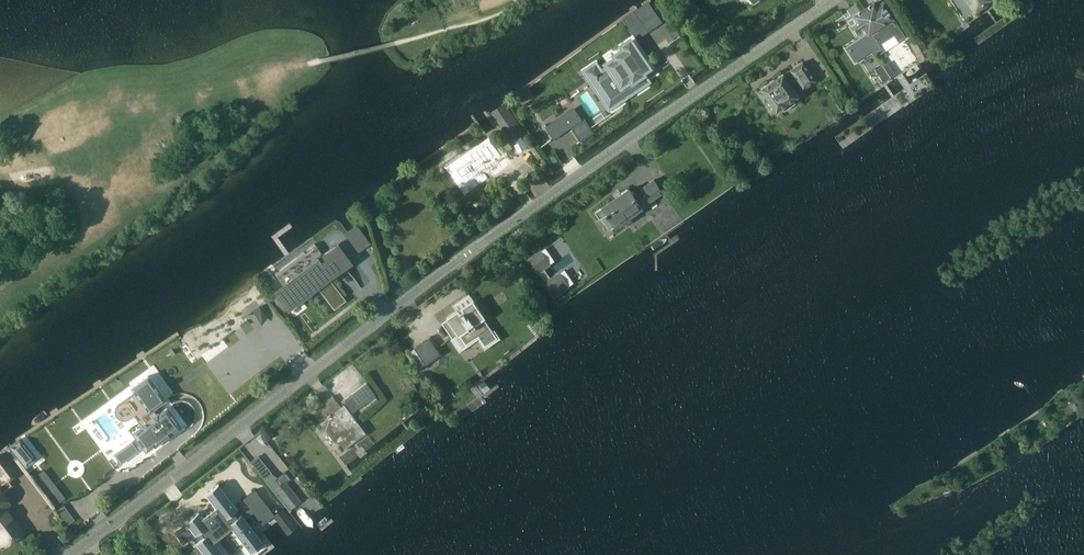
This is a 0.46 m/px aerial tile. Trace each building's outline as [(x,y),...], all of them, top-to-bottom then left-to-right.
[(905,36),(892,16),(884,4),(878,8),(874,3),(865,9),(877,27),(871,32),(879,44),(881,49),(878,51),(878,52),(879,53),(885,49),(882,44),(895,35),(899,40),(905,36)] [(874,54),(878,52),(878,51),(881,49),(879,44),(871,32),(877,27),(865,9),(854,16),(859,24),(857,26),(860,30),(862,28),(867,35),(847,48),(855,62),(865,56),(864,55),(872,50),(874,54)] [(606,103),(616,96),(619,101),(638,88),(634,81),(644,75),(642,73),(649,68),(631,41),(623,46),(625,49),(616,56),(617,58),(607,64),(609,68),(591,80),(606,103)] [(816,80),(803,62),(791,70),(792,72),(786,77),(784,74),(776,79),(771,82),(771,83),(762,88),(763,89),(758,92),(765,102),(770,99),(777,110),(799,96),(794,88),(800,84),(804,89),(816,80)] [(883,65),(890,76),(894,74),(887,63),(883,65)] [(882,65),(876,69),(883,81),(890,77),(882,65)] [(510,140),(524,130),(504,102),(491,112),(510,140)] [(582,123),(580,120),(581,120),(580,120),(579,120),(577,117),(577,116),(576,114),(575,114),(573,110),(547,128),(554,138),(571,127),(573,130),(582,123)] [(737,133),(745,143),(751,139),(743,129),(737,133)] [(474,158),(457,170),(460,174),(471,190),(489,178),(486,175),(492,170),(489,166),(503,157),(494,144),(487,149),(484,144),(484,145),(471,154),(474,158)] [(629,218),(663,194),(654,180),(641,189),(643,190),(634,197),(629,190),(603,208),(596,212),(601,219),(602,218),(608,229),(627,216),(629,218)] [(356,225),(345,233),(359,251),(369,243),(356,225)] [(294,279),(275,293),(288,311),(304,298),(310,293),(309,291),(317,285),(335,309),(346,300),(329,278),(352,261),(338,242),(322,254),(314,243),(284,266),(294,279)] [(541,251),(530,259),(538,272),(549,265),(541,252),(541,251)] [(555,295),(568,286),(560,274),(560,273),(546,283),(554,296),(555,295)] [(459,334),(466,345),(478,336),(485,346),(497,338),(483,318),(485,317),(474,301),(463,309),(464,311),(460,314),(457,310),(447,317),(448,319),(442,323),(453,339),(459,334)] [(268,318),(259,307),(253,312),(262,323),(268,318)] [(414,348),(426,366),(443,354),(430,336),(414,348)] [(127,420),(132,416),(139,426),(138,426),(139,427),(130,433),(136,440),(131,444),(131,443),(113,456),(120,465),(137,452),(134,448),(139,444),(144,452),(153,445),(153,446),(160,441),(160,442),(165,439),(164,438),(170,433),(170,432),(178,426),(164,408),(156,414),(155,413),(154,414),(150,408),(162,399),(144,376),(128,388),(132,394),(117,406),(115,408),(114,409),(114,410),(113,412),(113,413),(113,415),(114,416),(114,417),(115,419),(116,419),(117,420),(119,421),(120,421),(122,422),(123,422),(124,421),(126,421),(127,420)] [(351,414),(376,395),(366,383),(341,402),(344,405),(340,407),(332,396),(312,412),(337,446),(341,452),(342,451),(342,450),(364,432),(351,414)] [(1076,395),(1081,403),(1083,400),(1079,393),(1076,395)] [(20,438),(10,446),(26,466),(36,458),(20,438)] [(0,456),(0,476),(5,483),(0,487),(0,538),(6,546),(21,534),(19,533),(22,531),(15,521),(12,523),(2,510),(10,504),(1,492),(10,485),(8,481),(18,474),(3,454),(0,456)] [(290,509),(292,508),(301,501),(286,483),(290,479),(285,473),(277,479),(280,484),(274,489),(290,509)] [(274,514),(255,489),(242,499),(243,499),(244,499),(251,507),(242,514),(241,514),(237,517),(234,512),(238,509),(237,508),(236,509),(233,505),(234,505),(234,504),(233,505),(230,501),(231,501),(230,500),(230,501),(227,497),(228,497),(227,496),(227,497),(224,493),(225,493),(224,492),(223,493),(221,489),(222,489),(221,488),(220,489),(218,485),(219,485),(218,484),(205,494),(205,495),(206,494),(209,498),(208,498),(209,499),(209,498),(212,502),(211,502),(212,503),(213,502),(215,505),(214,506),(215,507),(214,508),(211,511),(211,510),(210,511),(211,512),(208,514),(207,513),(206,514),(207,515),(204,517),(203,516),(202,517),(201,516),(200,517),(198,513),(199,513),(198,512),(185,522),(185,523),(187,522),(189,525),(188,526),(189,527),(190,526),(192,529),(191,530),(192,531),(193,530),(195,533),(194,534),(194,535),(191,537),(192,537),(196,542),(195,543),(195,544),(196,543),(199,546),(198,547),(199,548),(199,547),(202,550),(201,551),(202,552),(202,551),(205,554),(204,554),(217,554),(216,554),(219,551),(221,550),(220,549),(219,550),(217,546),(218,546),(217,545),(216,546),(214,543),(215,542),(214,541),(215,540),(215,539),(218,537),(219,537),(218,536),(222,534),(223,534),(222,533),(225,531),(226,532),(227,531),(226,530),(229,528),(230,529),(231,528),(231,529),(233,528),(235,531),(234,532),(235,533),(236,532),(238,535),(237,536),(238,537),(239,536),(241,539),(240,540),(241,541),(242,540),(244,543),(243,544),(244,545),(245,544),(247,547),(246,548),(247,549),(248,548),(250,551),(249,552),(250,553),(264,543),(263,542),(262,543),(259,540),(260,539),(260,538),(259,539),(256,535),(257,535),(256,534),(255,535),(253,532),(254,531),(253,530),(253,531),(250,527),(251,527),(250,526),(249,527),(247,524),(248,523),(247,522),(246,523),(244,519),(245,519),(244,518),(254,511),(262,523),(274,514)]
